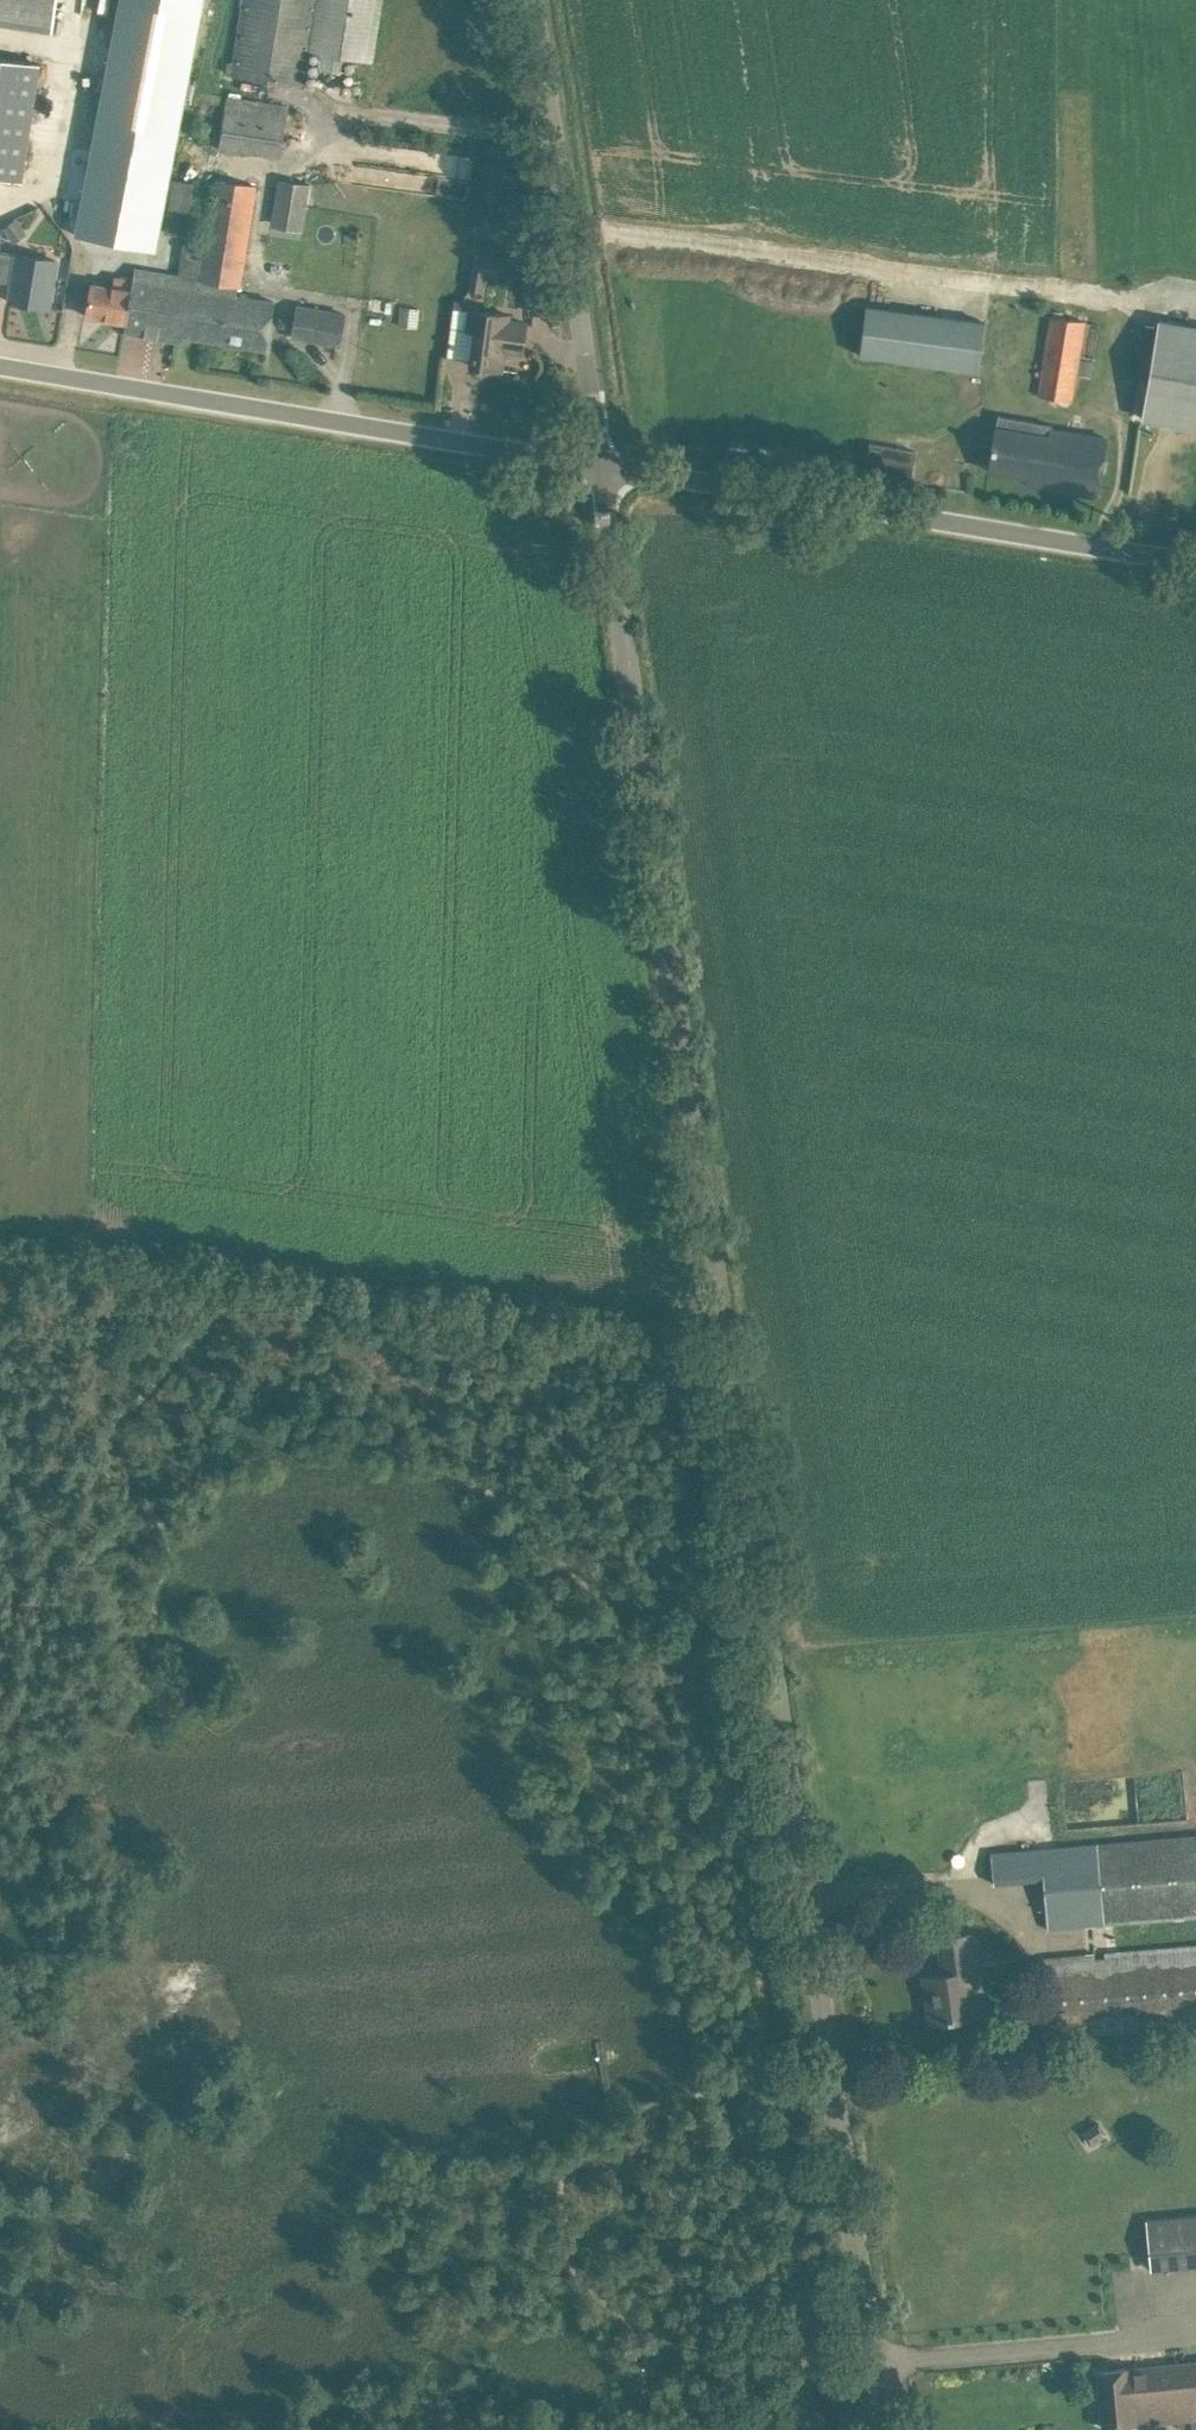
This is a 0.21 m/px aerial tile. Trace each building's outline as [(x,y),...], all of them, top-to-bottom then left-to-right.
[(50,26),(52,0),(0,0),(0,21),(50,26)] [(77,233),(156,249),(203,0),(121,0),(77,233)] [(233,74),(305,85),(310,51),(322,53),(319,69),(344,73),(347,57),(374,61),(383,0),(244,0),(233,74)] [(41,62),(0,57),(0,178),(24,182),(41,62)] [(221,104),(222,95),(216,94),(217,93),(196,89),(193,102),(215,105),(215,103),(221,104)] [(281,157),(289,105),(227,97),(222,134),(214,133),(212,146),(220,147),(220,149),(281,157)] [(239,287),(257,184),(218,178),(206,252),(184,248),(180,275),(184,276),(172,340),(182,342),(183,335),(267,349),(275,301),(237,295),(238,286),(239,287)] [(281,180),(277,203),(305,208),(309,185),(281,180)] [(496,278),(500,256),(476,252),(470,291),(483,293),(486,276),(496,278)] [(18,253),(10,301),(48,307),(56,260),(18,253)] [(526,265),(528,278),(547,275),(545,262),(526,265)] [(184,276),(180,275),(136,268),(134,280),(116,277),(115,286),(93,283),(92,292),(88,316),(126,322),(124,333),(172,340),(184,276)] [(547,275),(528,278),(532,312),(552,309),(547,275)] [(867,305),(860,354),(977,370),(984,321),(867,305)] [(340,344),(345,314),(298,306),(293,336),(340,344)] [(523,353),(527,322),(509,320),(510,314),(470,308),(467,329),(476,330),(471,365),(502,369),(505,350),(523,353)] [(1070,401),(1085,321),(1051,315),(1036,395),(1070,401)] [(1159,319),(1142,417),(1195,426),(1195,326),(1159,319)] [(1052,428),(1052,424),(999,415),(997,426),(996,426),(989,470),(1027,476),(1026,483),(1097,495),(1107,438),(1052,428)] [(870,442),(865,470),(913,478),(918,450),(870,442)] [(991,1851),(994,1885),(1044,1880),(1048,1929),(1195,1916),(1195,1833),(991,1851)] [(978,1972),(972,1933),(939,1938),(942,1959),(947,1958),(949,1972),(924,1976),(927,1996),(934,1995),(937,2021),(949,2019),(949,2020),(954,2019),(954,2018),(978,2014),(973,1973),(978,1972)] [(1105,1951),(1106,1956),(1095,1957),(1094,1952),(1034,1957),(1042,2046),(1067,2044),(1066,2037),(1195,2025),(1195,1943),(1105,1951)] [(1195,2265),(1195,2213),(1147,2218),(1151,2269),(1195,2265)] [(1128,2368),(1128,2367),(1098,2369),(1104,2426),(1193,2418),(1194,2429),(1195,2429),(1195,2361),(1128,2368)]
